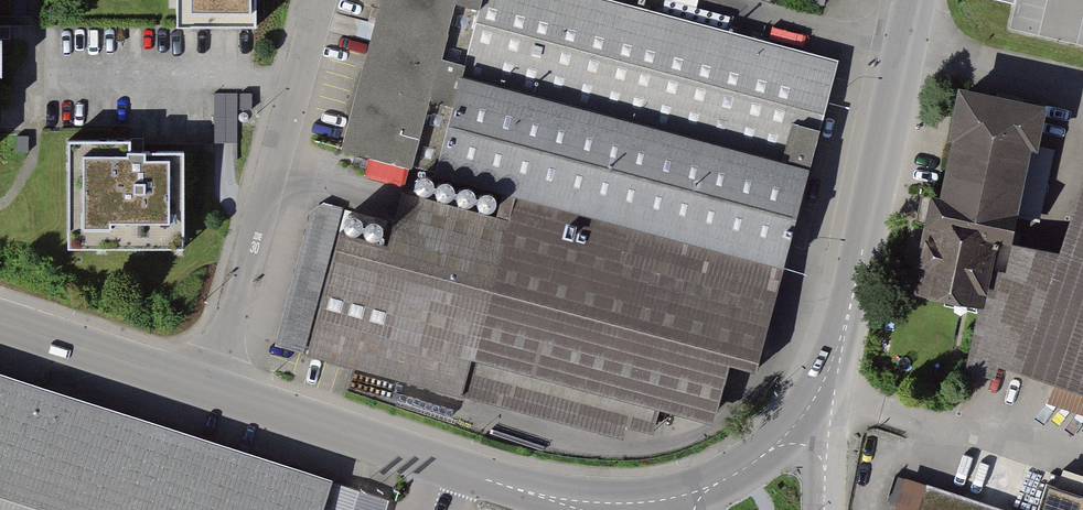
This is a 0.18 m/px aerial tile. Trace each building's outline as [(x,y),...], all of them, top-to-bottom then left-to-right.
[(183,32),(261,30),(260,0),(182,0),(183,32)] [(344,146),(361,150),(308,354),(461,393),(473,348),(709,408),(724,353),(760,362),(839,58),(610,0),(382,0),(344,146)] [(974,3),(1014,13),(1017,0),(975,0),(974,3)] [(1044,98),(962,84),(917,288),(984,301),(1014,231),(1044,98)] [(130,156),(130,145),(70,146),(71,245),(188,243),(186,155),(130,156)] [(1062,245),(1014,231),(984,301),(972,354),(1082,392),(1082,182),(1062,245)] [(322,476),(0,372),(0,509),(311,509),(322,476)] [(311,509),(379,509),(382,499),(322,476),(311,509)] [(895,476),(885,509),(1006,509),(895,476)] [(1040,482),(1031,509),(1082,509),(1082,495),(1040,482)]
